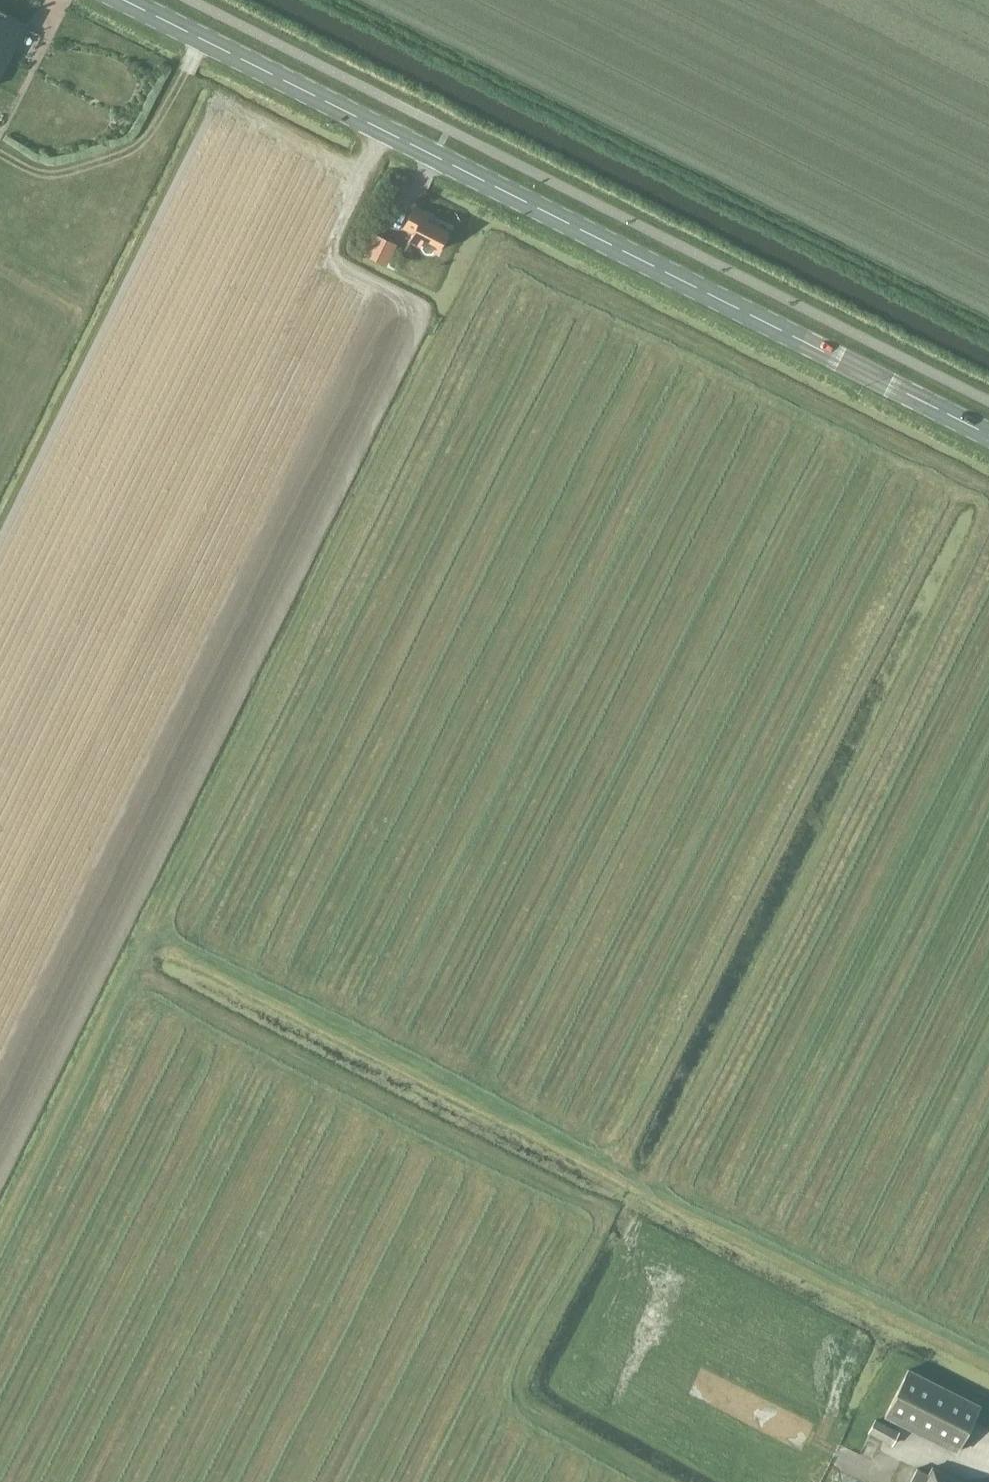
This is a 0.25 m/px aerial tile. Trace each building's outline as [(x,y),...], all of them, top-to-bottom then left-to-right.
[(28,23),(0,9),(0,78),(28,23)] [(427,222),(428,221),(429,216),(412,208),(401,228),(411,233),(407,242),(420,249),(424,253),(431,252),(433,250),(438,253),(448,231),(427,222)] [(375,259),(385,264),(395,245),(385,240),(375,259)] [(908,1368),(883,1416),(956,1453),(980,1405),(908,1368)] [(875,1418),(867,1432),(892,1445),(898,1431),(875,1418)] [(932,1466),(927,1474),(916,1468),(909,1481),(964,1481),(932,1466)]
